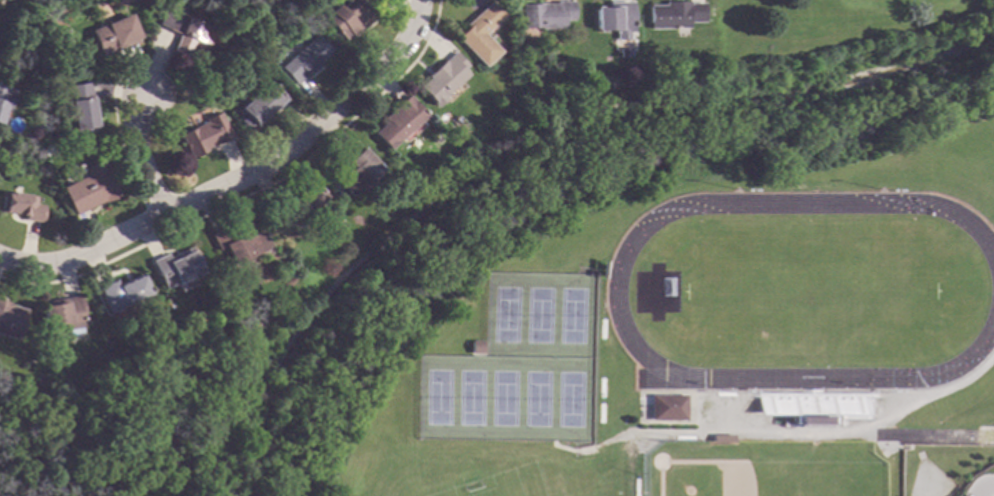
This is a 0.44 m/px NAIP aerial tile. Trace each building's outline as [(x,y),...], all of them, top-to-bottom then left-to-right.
[(154,24),(164,0),(172,0),(176,2),(173,11),(185,15),(184,17),(213,28),(201,57),(204,58),(203,63),(171,50),(177,33),(154,24)] [(338,6),(344,0),(359,0),(374,16),(356,32),(354,30),(348,35),(347,34),(341,40),(323,20),(329,14),(327,12),(335,4),(338,6)] [(489,1),(501,15),(480,34),(496,51),(479,66),(453,37),(464,27),(462,25),(489,1)] [(570,20),(560,20),(560,28),(518,27),(518,4),(538,4),(538,2),(553,2),(553,1),(570,1),(570,20)] [(628,31),(624,31),(624,39),(611,39),(611,29),(591,29),(591,7),(603,7),(603,1),(628,1),(628,31)] [(687,2),(701,2),(701,21),(686,21),(686,27),(646,28),(646,5),(662,4),(662,1),(687,1),(687,2)] [(137,37),(135,38),(136,40),(97,56),(87,30),(128,13),(137,37)] [(330,51),(320,60),(321,61),(308,73),(307,72),(293,84),(278,67),(315,34),(330,51)] [(625,57),(614,57),(614,48),(625,48),(625,57)] [(462,65),(458,68),(463,74),(438,96),(440,98),(431,106),(414,87),(424,78),(422,75),(449,51),(462,65)] [(284,100),(264,118),(262,117),(252,126),(251,124),(248,126),(241,125),(238,122),(237,117),(237,114),(240,111),(237,108),(267,81),(284,100)] [(95,130),(71,133),(66,101),(68,100),(65,85),(88,82),(95,130)] [(4,110),(0,124),(0,84),(15,88),(9,111),(4,110)] [(421,116),(383,149),(368,132),(382,120),(379,117),(403,96),(421,116)] [(231,136),(216,143),(215,142),(204,147),(205,150),(190,158),(179,134),(205,121),(203,118),(219,111),(231,136)] [(376,168),(346,196),(331,180),(347,166),(341,160),(356,147),(376,168)] [(120,193),(103,202),(102,200),(73,214),(60,187),(86,174),(83,168),(103,158),(120,193)] [(321,196),(297,218),(294,215),(284,224),(271,210),(286,197),(288,200),(308,181),(321,196)] [(23,215),(0,211),(0,190),(36,196),(34,203),(44,205),(41,222),(22,219),(23,215)] [(233,238),(249,230),(250,232),(258,228),(267,246),(231,265),(221,247),(216,250),(207,233),(226,223),(233,238)] [(199,270),(195,271),(199,280),(188,285),(185,278),(162,288),(150,260),(165,253),(167,257),(189,246),(199,270)] [(147,293),(121,304),(123,307),(106,314),(95,286),(114,279),(116,285),(140,275),(147,293)] [(82,315),(80,316),(81,324),(80,325),(80,327),(79,327),(80,332),(67,334),(65,327),(62,328),(61,324),(43,327),(39,306),(62,302),(61,298),(79,295),(82,315)] [(16,339),(0,335),(0,302),(9,304),(9,305),(24,309),(16,339)] [(475,356),(463,356),(463,343),(475,343),(475,356)] [(680,424),(643,424),(643,398),(680,398),(680,424)]
